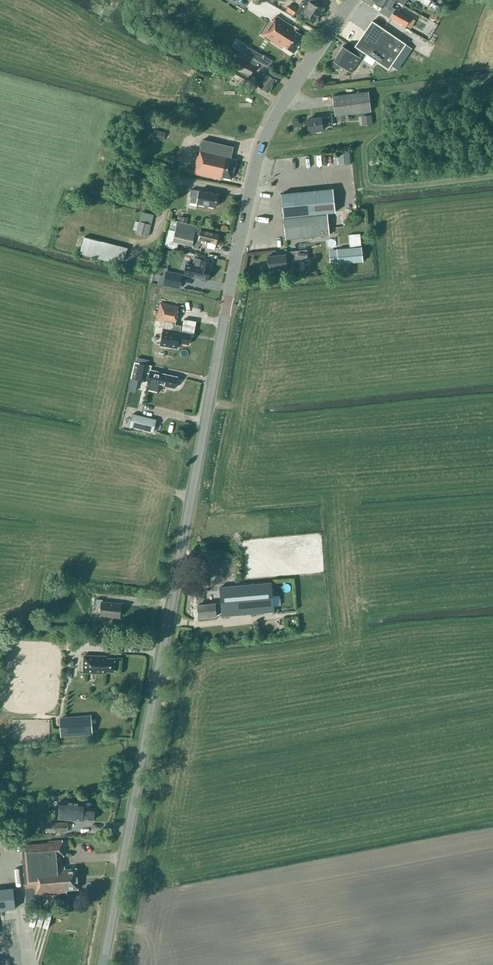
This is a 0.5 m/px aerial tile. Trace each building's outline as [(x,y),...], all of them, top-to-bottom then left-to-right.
[(313,0),(306,0),(303,4),(301,2),(299,5),(301,7),(297,13),(303,17),(313,24),(324,7),(314,1),(313,0)] [(396,1),(395,0),(373,0),(383,7),(380,12),(389,18),(390,18),(406,27),(411,18),(391,7),(396,1)] [(293,15),(298,9),(291,4),(286,11),(293,15)] [(294,27),(276,16),(273,21),(271,20),(261,35),(283,49),(284,47),(294,53),(304,37),(299,34),(302,30),(298,28),(296,32),(293,31),(294,27)] [(388,70),(406,44),(372,21),(355,46),(354,46),(349,50),(343,46),(333,61),(334,62),(333,67),(334,67),(338,68),(340,66),(351,73),(361,58),(360,57),(363,52),(388,70)] [(272,61),(248,47),(244,55),(268,68),(272,61)] [(246,84),(258,63),(238,52),(226,73),(246,84)] [(276,80),(265,73),(261,79),(257,76),(253,82),(268,92),(276,80)] [(335,116),(371,111),(368,92),(333,97),(335,116)] [(372,114),(362,116),(363,125),(373,123),(372,114)] [(330,124),(329,117),(321,118),(307,119),(309,132),(323,130),(322,125),(330,124)] [(155,130),(154,138),(164,139),(165,131),(155,130)] [(231,158),(233,147),(203,140),(199,156),(198,155),(194,173),(220,180),(221,177),(231,179),(236,160),(231,158)] [(338,151),(339,164),(351,163),(350,150),(338,151)] [(286,239),(329,235),(327,211),(336,211),(334,189),(281,194),(286,239)] [(199,191),(191,190),(189,197),(191,197),(190,202),(216,207),(216,205),(217,206),(218,202),(217,202),(218,194),(199,191)] [(149,237),(154,215),(143,212),(140,223),(137,231),(136,233),(149,237)] [(192,245),(197,246),(198,243),(205,244),(206,241),(216,244),(218,234),(201,230),(202,227),(172,220),(165,246),(177,249),(178,243),(192,246),(192,245)] [(350,247),(361,246),(360,234),(349,235),(350,247)] [(124,261),(128,248),(84,236),(80,254),(115,263),(116,259),(124,261)] [(338,264),(363,261),(361,247),(337,249),(338,264)] [(270,276),(293,273),(292,262),(307,261),(306,250),(279,253),(280,255),(268,256),(270,276)] [(208,280),(212,262),(194,258),(193,265),(181,262),(179,271),(185,272),(184,275),(190,276),(208,280)] [(184,275),(185,272),(179,271),(178,274),(167,271),(165,278),(180,282),(182,275),(184,275)] [(175,325),(179,307),(160,303),(157,321),(166,323),(165,330),(167,330),(166,336),(173,337),(172,341),(189,344),(191,334),(174,331),(175,325)] [(182,331),(191,333),(191,334),(190,337),(194,337),(196,322),(184,320),(182,331)] [(159,373),(150,371),(151,366),(135,362),(131,378),(148,382),(146,389),(159,392),(161,385),(175,388),(177,377),(159,373)] [(154,433),(157,420),(132,414),(129,427),(154,433)] [(274,611),(272,583),(220,588),(221,603),(215,604),(215,603),(198,605),(199,618),(216,616),(216,612),(222,612),(222,616),(274,611)] [(120,617),(121,604),(102,602),(103,600),(96,599),(95,607),(101,608),(100,615),(120,617)] [(107,656),(83,655),(83,674),(107,674),(107,672),(115,673),(115,658),(107,658),(107,656)] [(59,718),(60,735),(92,733),(90,716),(59,718)] [(59,819),(83,821),(83,819),(94,820),(95,808),(83,807),(84,803),(61,801),(59,819)] [(47,832),(52,832),(68,831),(68,823),(47,824),(47,832)] [(63,866),(62,857),(64,857),(63,840),(48,842),(48,843),(23,845),(27,906),(41,905),(40,895),(67,893),(67,890),(78,889),(76,868),(65,869),(65,866),(63,866)] [(15,908),(13,888),(0,889),(0,909),(15,908)]
